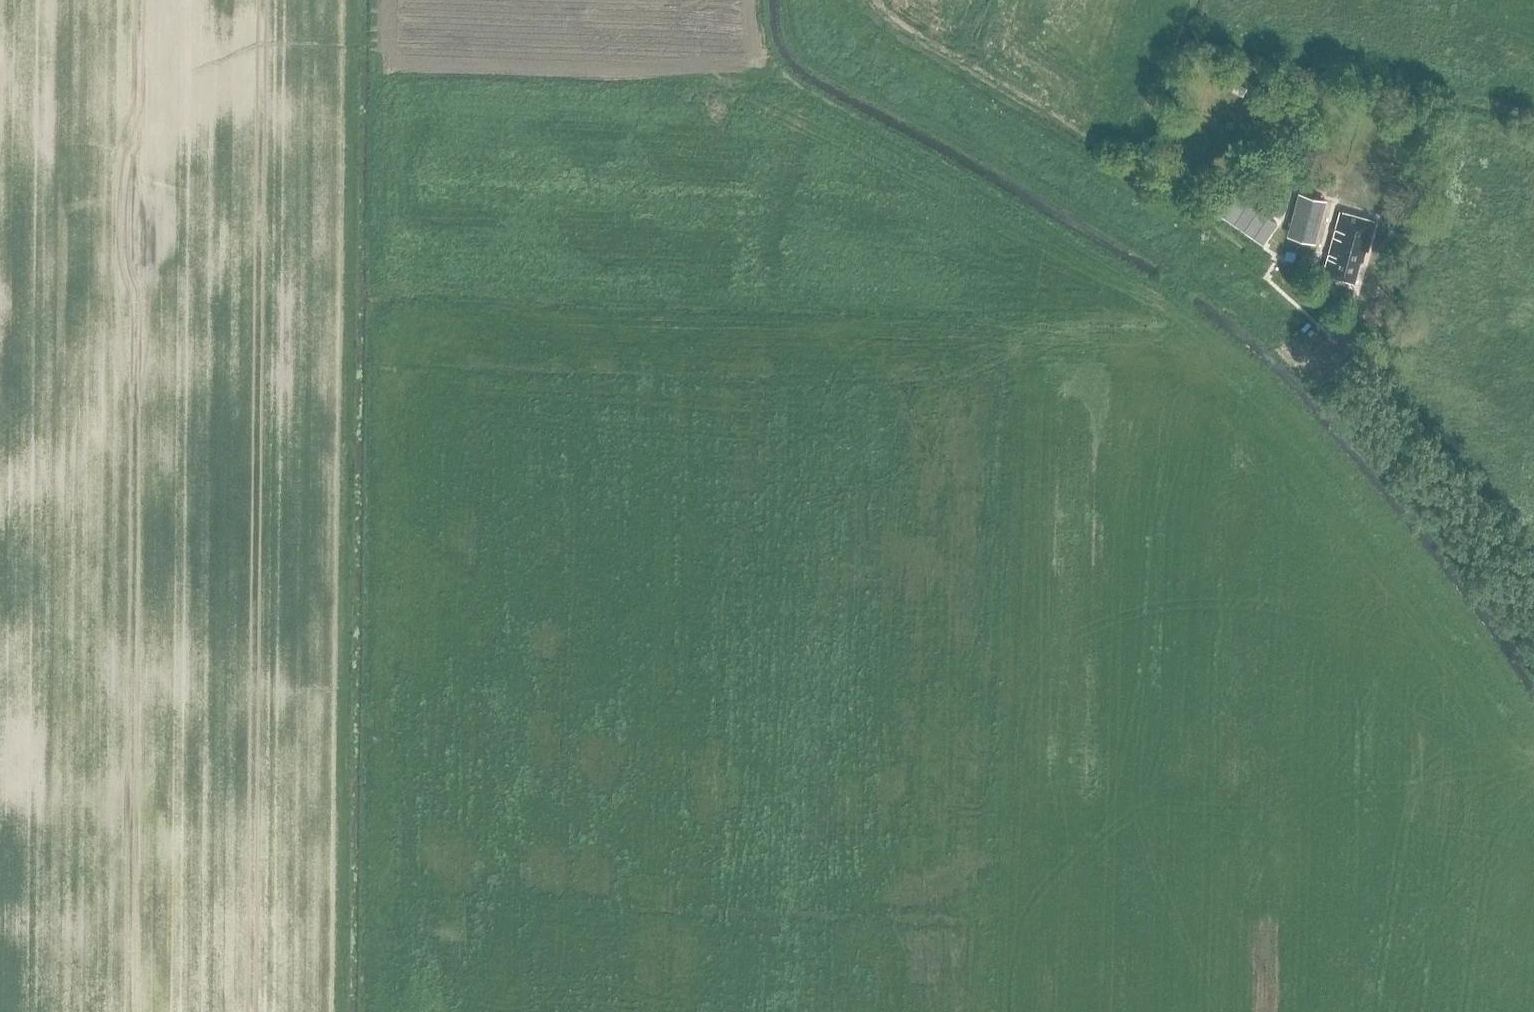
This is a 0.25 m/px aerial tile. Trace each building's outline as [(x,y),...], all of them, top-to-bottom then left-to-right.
[(1306,151),(1302,164),(1317,169),(1321,156),(1306,151)] [(1327,201),(1298,193),(1286,235),(1316,243),(1327,201)] [(1373,222),(1339,212),(1325,266),(1333,268),(1331,275),(1352,281),(1358,260),(1363,262),(1373,222)]
